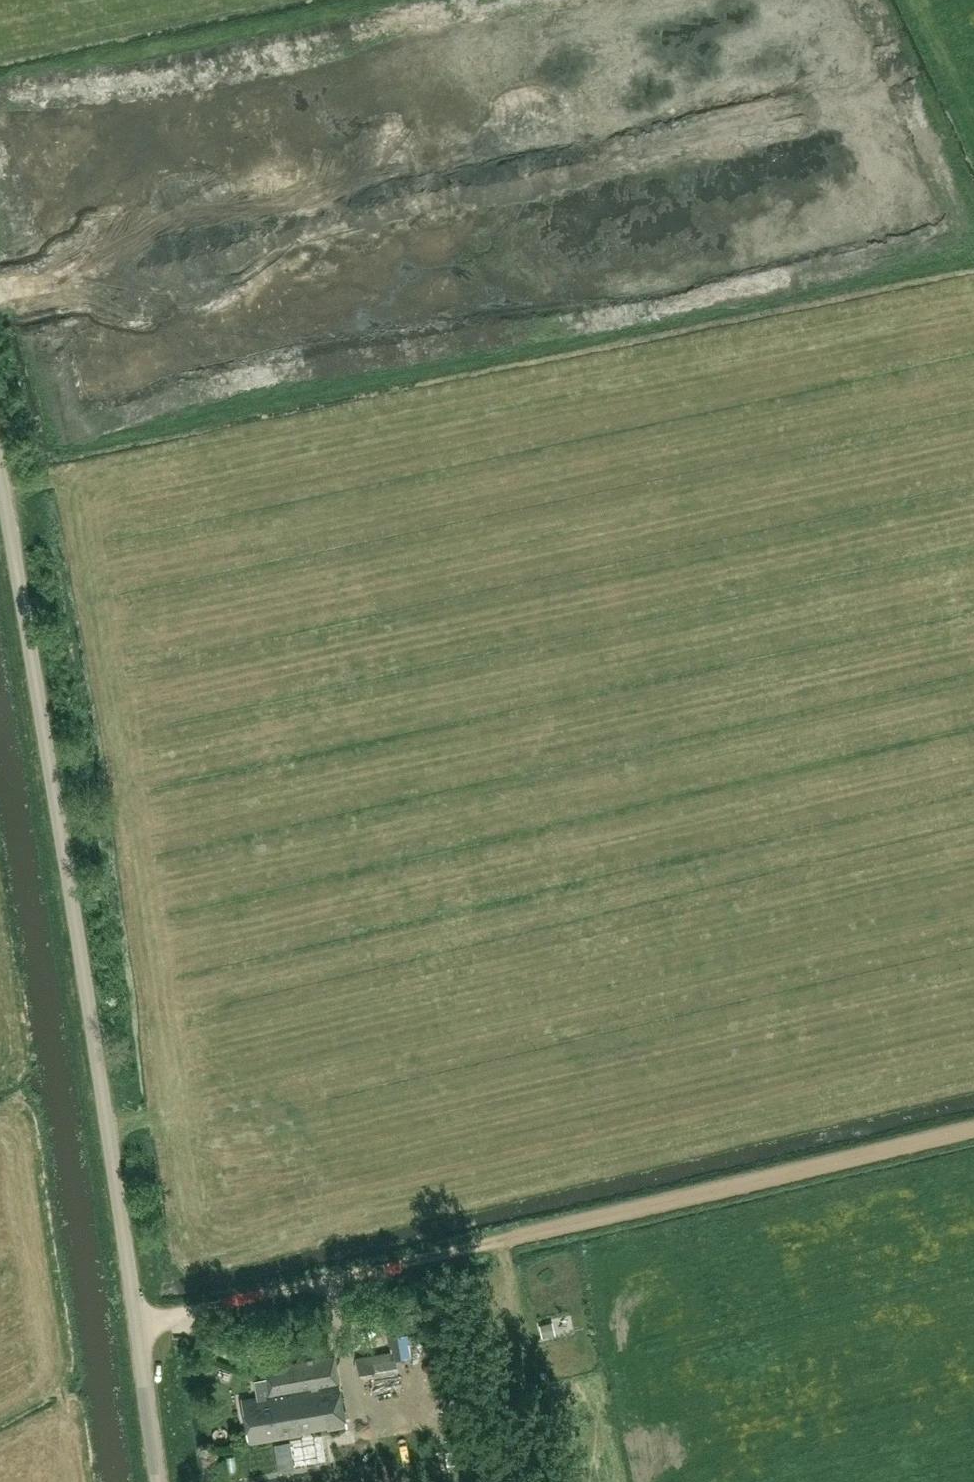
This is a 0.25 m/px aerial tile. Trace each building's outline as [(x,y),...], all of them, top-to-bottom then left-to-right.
[(385,1349),(381,1326),(346,1332),(350,1355),(385,1349)] [(390,1350),(356,1357),(359,1375),(375,1372),(374,1365),(401,1360),(396,1335),(388,1333),(390,1350)] [(346,1426),(335,1358),(263,1370),(267,1396),(243,1400),(250,1443),(346,1426)] [(275,1474),(325,1472),(324,1442),(274,1444),(275,1474)]
